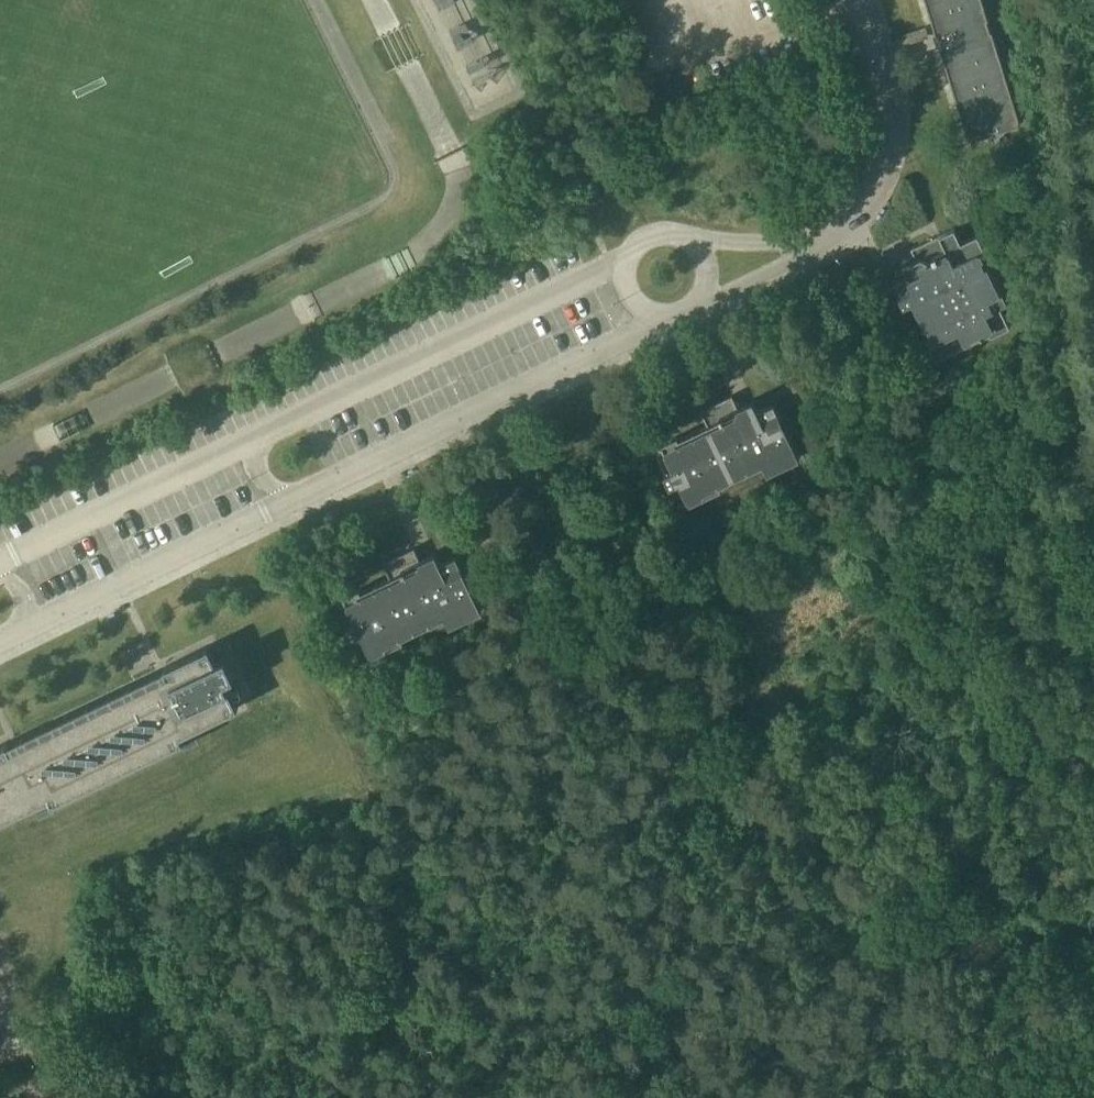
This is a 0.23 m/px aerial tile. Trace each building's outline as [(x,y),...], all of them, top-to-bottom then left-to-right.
[(941,46),(970,139),(993,132),(993,130),(998,128),(999,130),(1022,123),(984,0),(927,0),(937,34),(940,33),(944,45),(941,46)] [(598,198),(594,188),(577,196),(581,206),(598,198)] [(1008,301),(982,249),(985,247),(978,233),(962,240),(955,227),(912,247),(922,268),(908,275),(894,282),(905,304),(912,301),(932,342),(929,343),(936,358),(994,330),(996,332),(1011,325),(1001,304),(1008,301)] [(674,469),(665,473),(671,485),(680,481),(691,503),(723,488),(721,485),(765,464),(769,472),(801,456),(775,402),(759,410),(754,399),(739,406),(733,394),(701,410),(709,425),(680,438),(678,435),(662,443),(674,469)] [(344,596),(349,606),(340,610),(347,626),(353,638),(362,633),(373,656),(405,641),(403,638),(447,617),(451,624),(483,609),(457,554),(441,562),(436,552),(421,559),(415,547),(384,562),(391,577),(362,590),(361,588),(344,596)] [(11,748),(9,742),(0,746),(0,822),(50,798),(53,803),(185,740),(182,734),(239,707),(226,680),(236,675),(227,656),(217,660),(210,646),(165,667),(168,673),(11,748)]
